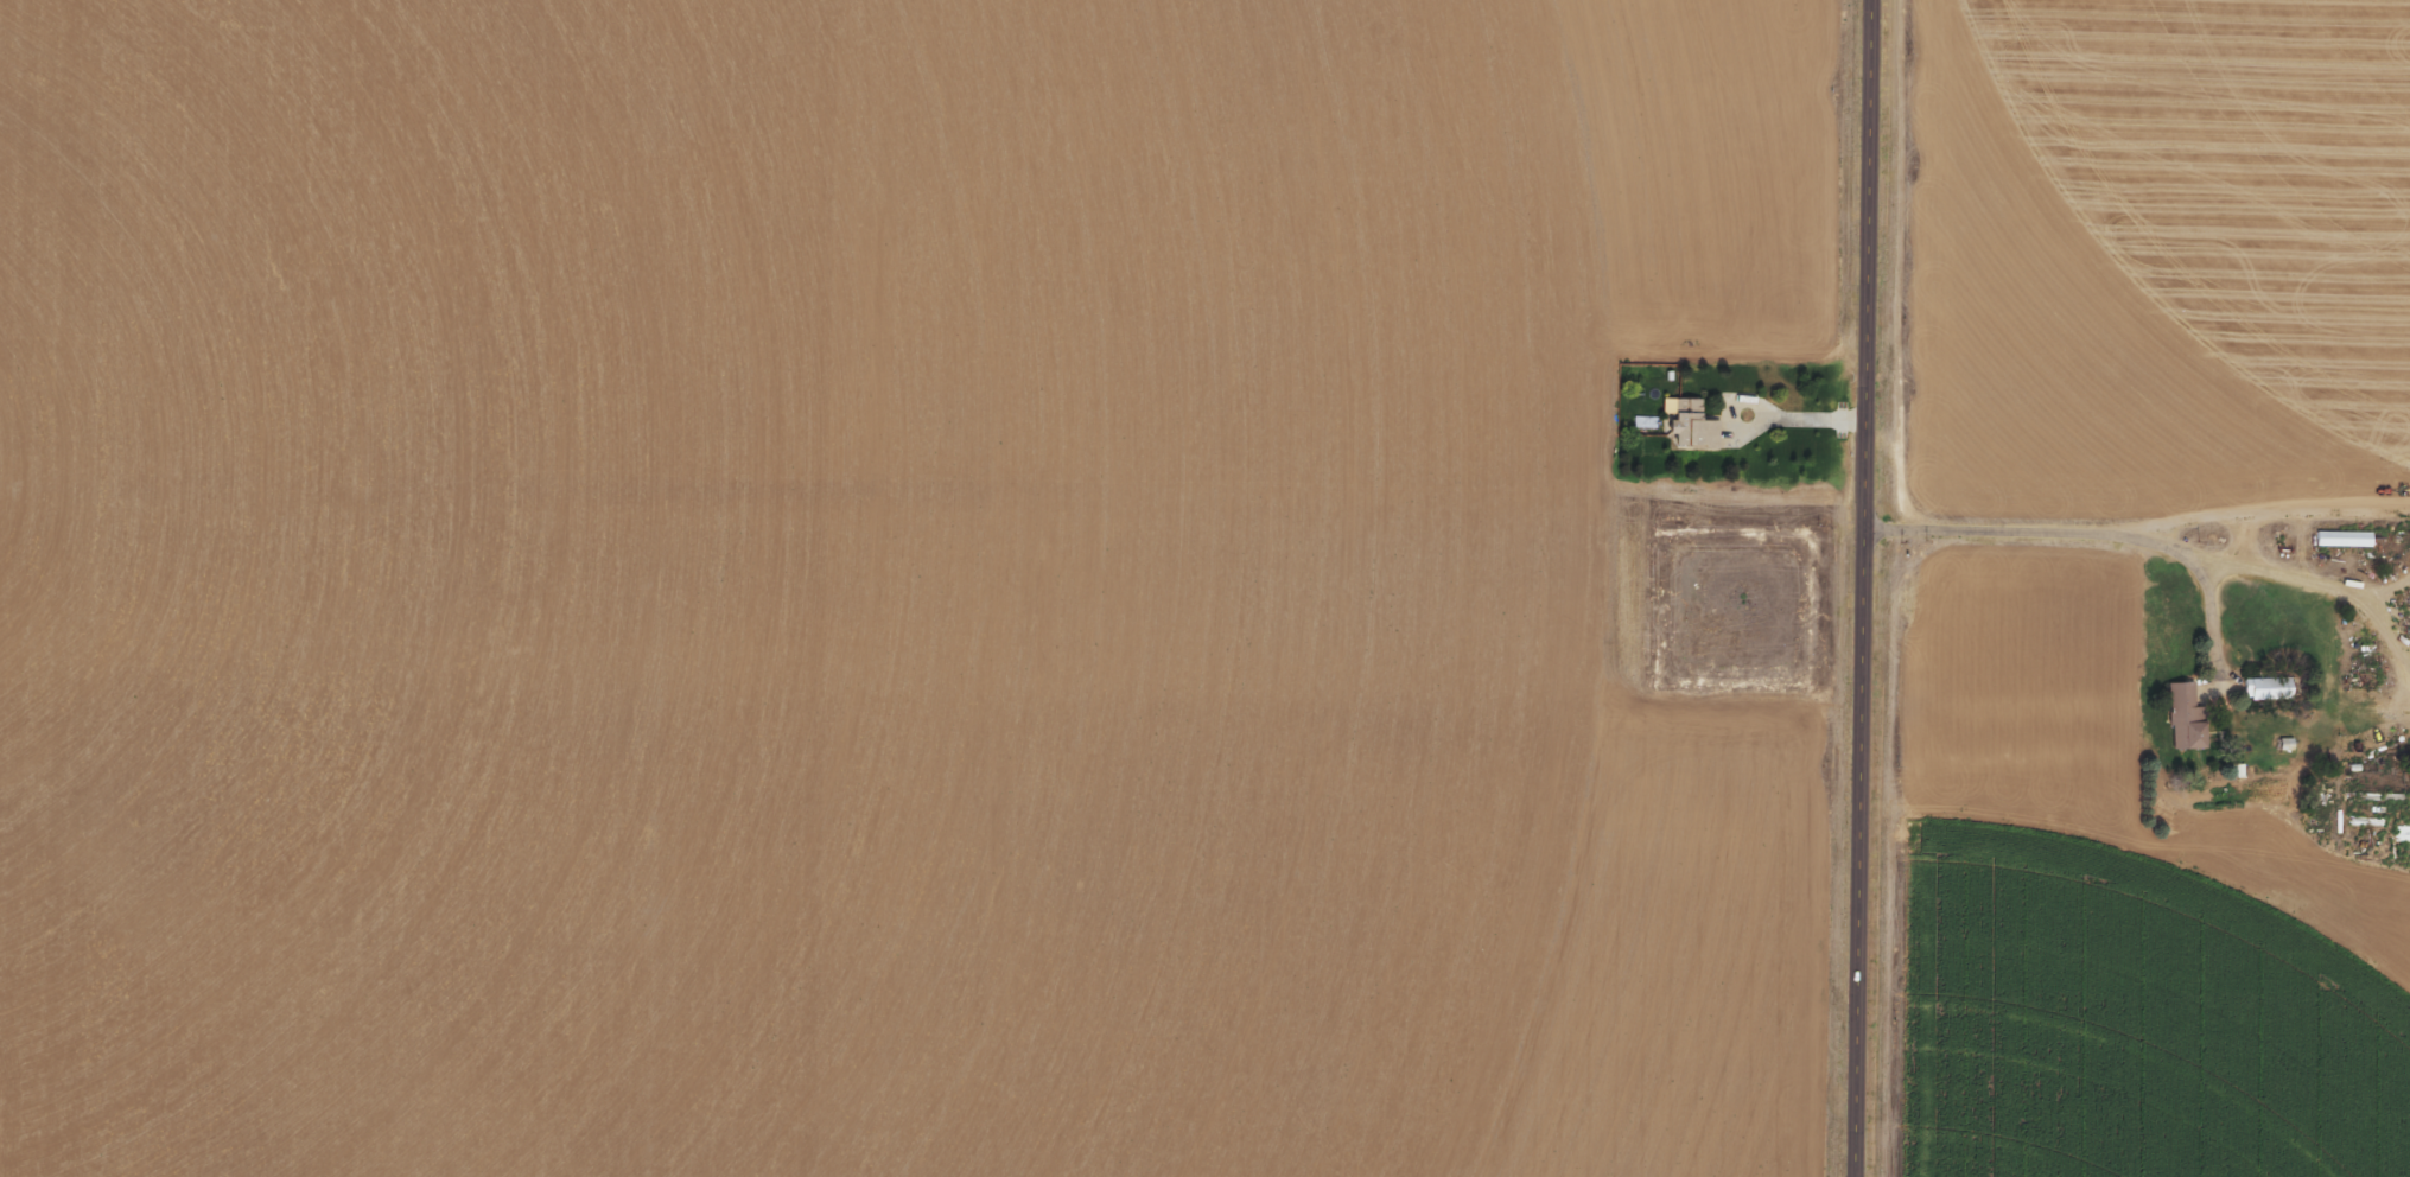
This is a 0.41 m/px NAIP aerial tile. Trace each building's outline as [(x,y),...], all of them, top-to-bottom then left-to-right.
[(2316,546),(2374,545),(2374,531),(2316,531),(2316,546)] [(2194,682),(2169,683),(2171,723),(2186,723),(2186,709),(2195,709),(2194,682)]
